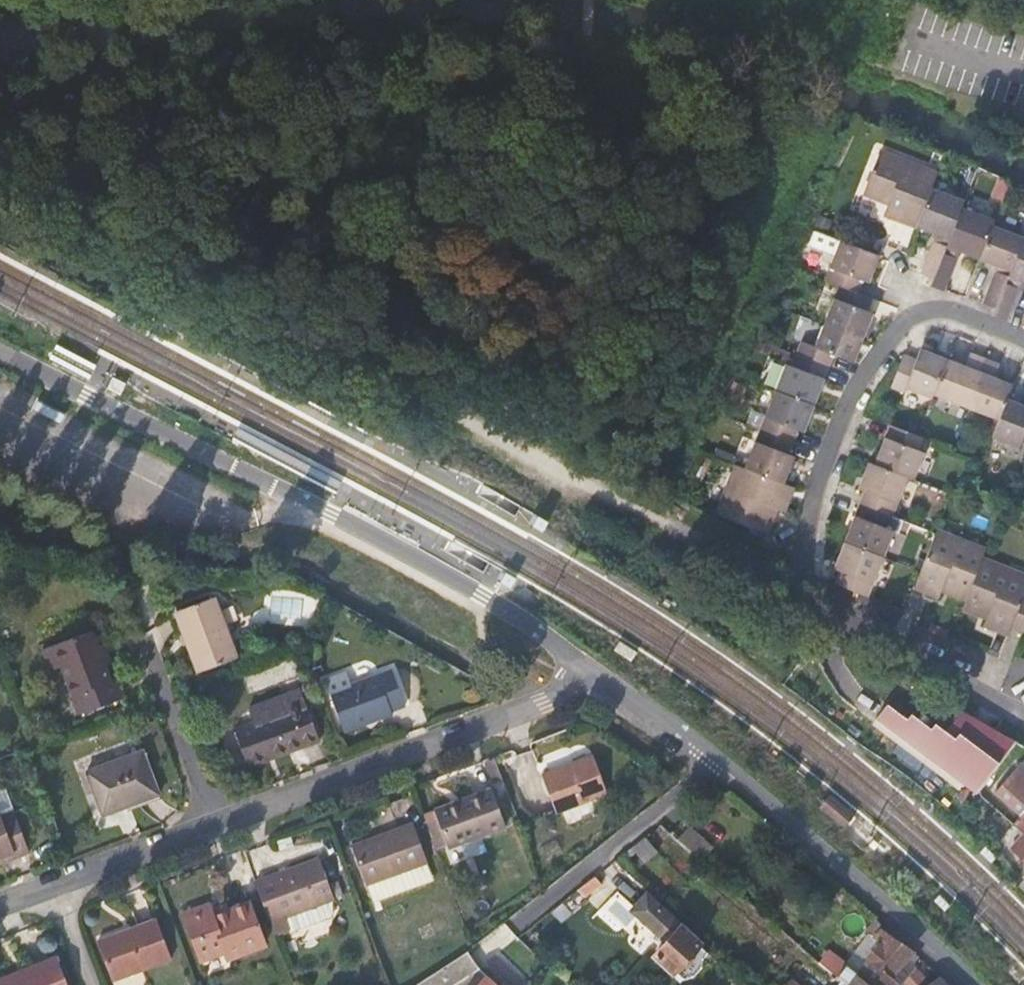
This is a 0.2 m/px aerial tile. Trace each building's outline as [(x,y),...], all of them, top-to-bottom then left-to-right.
[(882,211),(915,224),(919,212),(930,183),(936,170),(878,148),(861,191),(886,201),(882,211)] [(963,196),(930,183),(919,212),(915,224),(947,236),(960,204),(963,196)] [(993,217),(960,204),(947,236),(944,244),(977,257),(991,222),(993,217)] [(977,257),(1008,269),(1022,234),(991,222),(977,257)] [(1022,234),(1008,269),(1006,273),(1023,280),(1023,235),(1022,234)] [(859,280),(868,282),(878,254),(837,238),(823,277),(836,282),(855,290),(859,280)] [(932,239),(918,271),(932,276),(941,251),(944,244),(932,239)] [(954,256),(941,251),(932,276),(929,283),(941,288),(954,256)] [(981,300),(994,305),(1003,281),(1006,273),(993,269),(981,300)] [(1016,286),(1003,281),(994,305),(992,308),(990,313),(1004,318),(1016,286)] [(865,308),(869,296),(855,290),(836,282),(820,322),(861,339),(872,311),(865,308)] [(853,361),(861,339),(820,322),(812,345),(800,341),(794,353),(827,366),(832,353),(853,361)] [(904,385),(931,395),(932,392),(946,357),(918,347),(914,358),(902,354),(890,386),(901,390),(904,385)] [(963,364),(946,357),(932,392),(964,405),(983,357),(967,351),(963,364)] [(813,404),(827,366),(794,353),(790,363),(786,362),(775,389),(789,394),(813,404)] [(997,362),(983,357),(964,405),(998,417),(1005,397),(1011,382),(992,375),(997,362)] [(123,395),(129,384),(114,377),(108,388),(123,395)] [(802,431),(813,404),(789,394),(775,389),(760,428),(765,430),(791,441),(796,429),(802,431)] [(1005,397),(998,417),(991,434),(1018,445),(1020,439),(1023,441),(1023,404),(1005,397)] [(887,422),(872,463),(905,475),(912,478),(922,450),(916,447),(920,435),(916,433),(887,422)] [(786,452),(791,441),(765,430),(760,428),(745,469),(782,483),(792,455),(786,452)] [(890,515),(905,475),(872,463),(866,460),(856,487),(861,490),(857,502),(890,515)] [(783,510),(792,487),(782,483),(745,469),(740,466),(731,488),(724,486),(715,512),(765,532),(771,517),(767,515),(770,506),(783,510)] [(885,527),(890,515),(857,502),(843,540),(881,555),(891,529),(885,527)] [(543,519),(534,514),(532,519),(530,523),(538,528),(543,519)] [(950,594),(965,599),(978,563),(979,560),(952,550),(954,544),(932,536),(919,569),(912,586),(939,596),(943,585),(951,588),(950,594)] [(866,595),(881,555),(843,540),(832,566),(838,569),(834,582),(866,595)] [(1007,633),(1010,626),(1022,594),(1023,589),(1023,588),(1003,579),(1005,574),(978,563),(965,599),(962,608),(977,613),(979,607),(988,611),(983,623),(1007,633)] [(514,572),(505,568),(503,572),(500,577),(509,581),(514,572)] [(1022,594),(1010,626),(1023,631),(1023,628),(1023,595),(1022,594)] [(239,659),(215,598),(179,611),(201,672),(239,659)] [(44,647),(52,669),(64,664),(82,712),(125,696),(118,676),(111,678),(93,629),(44,647)] [(329,680),(333,692),(347,732),(365,726),(364,722),(408,705),(395,670),(355,684),(351,672),(329,680)] [(303,689),(252,708),(257,722),(237,729),(250,767),(271,760),(269,756),(304,743),(306,747),(323,740),(303,689)] [(888,704),(877,722),(976,795),(1016,742),(962,712),(946,732),(938,725),(932,730),(912,715),(909,720),(888,704)] [(145,751),(89,772),(105,817),(130,808),(129,804),(161,793),(145,751)] [(593,757),(574,764),(576,768),(544,779),(556,813),(606,793),(593,757)] [(1016,768),(997,792),(1021,814),(1023,810),(1023,776),(1016,768)] [(437,815),(449,847),(450,850),(507,828),(492,787),(459,799),(460,805),(436,813),(437,815)] [(0,813),(2,818),(17,813),(16,811),(15,812),(7,814),(1,796),(0,797),(0,813)] [(839,809),(821,796),(812,808),(839,829),(849,816),(839,809)] [(1012,824),(1021,832),(1023,829),(1023,810),(1021,814),(1012,824)] [(15,854),(16,859),(31,853),(17,813),(2,818),(0,813),(0,860),(15,854)] [(438,851),(449,847),(437,815),(425,819),(438,851)] [(413,823),(353,846),(367,885),(428,861),(413,823)] [(1021,832),(1009,846),(1010,849),(1023,861),(1023,829),(1021,832)] [(256,882),(271,923),(275,934),(290,928),(285,917),(333,898),(318,859),(256,882)] [(427,862),(368,885),(373,897),(379,895),(380,900),(428,881),(426,877),(432,875),(427,862)] [(652,955),(673,974),(675,972),(682,978),(693,977),(702,967),(702,959),(706,954),(698,947),(700,945),(646,895),(631,911),(665,942),(652,955)] [(212,909),(186,919),(202,962),(226,953),(228,960),(265,945),(249,903),(214,917),(212,909)] [(321,921),(316,905),(285,917),(290,928),(292,935),(298,932),(297,930),(321,921)] [(111,983),(169,961),(153,919),(95,942),(111,983)] [(880,930),(874,938),(879,943),(868,957),(867,959),(896,982),(906,973),(910,967),(902,959),(911,949),(880,930)] [(871,936),(860,950),(868,957),(879,943),(874,938),(871,936)] [(465,949),(412,984),(478,984),(487,976),(477,967),(465,949)] [(830,949),(821,961),(839,976),(847,965),(830,949)] [(860,950),(847,965),(856,972),(867,959),(868,957),(860,950)] [(56,959),(25,971),(27,974),(0,984),(67,984),(56,959)] [(896,982),(867,959),(856,972),(856,974),(869,984),(894,984),(896,982)] [(856,974),(856,972),(847,965),(839,976),(847,984),(846,984),(869,984),(856,974)] [(910,967),(906,973),(919,984),(923,984),(928,982),(911,965),(910,967)] [(487,976),(478,984),(495,984),(487,976)] [(928,982),(923,984),(947,984),(938,976),(928,982)]
